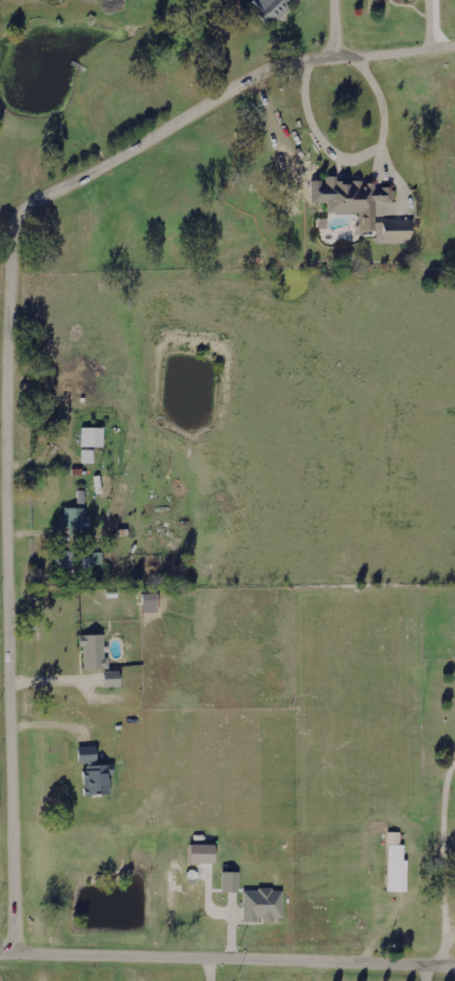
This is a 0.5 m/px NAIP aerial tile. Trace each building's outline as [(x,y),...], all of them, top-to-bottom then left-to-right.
[(250,5),(271,26),(298,0),(255,0),(250,5)] [(414,221),(378,221),(378,206),(395,206),(395,187),(377,187),(377,181),(339,181),(339,177),(328,177),(327,214),(362,214),(361,226),(357,226),(357,232),(378,232),(378,243),(414,243),(414,221)] [(106,427),(84,427),(83,446),(106,446),(106,427)] [(83,462),(95,463),(95,449),(83,449),(83,462)] [(62,528),(73,528),(73,535),(83,535),(83,525),(89,525),(88,507),(65,507),(65,516),(61,516),(62,528)] [(104,551),(58,552),(59,569),(91,568),(91,565),(104,564),(104,551)] [(144,612),(160,612),(160,594),(144,593),(144,612)] [(84,669),(111,668),(110,658),(106,658),(105,634),(83,635),(84,669)] [(107,686),(122,687),(122,678),(107,678),(107,686)] [(114,794),(113,766),(99,766),(99,747),(80,748),(81,763),(85,763),(87,795),(114,794)] [(389,891),(409,891),(410,859),(406,859),(407,844),(402,844),(402,832),(390,831),(389,891)] [(193,844),(193,863),(217,863),(218,844),(193,844)] [(224,891),(241,891),(242,872),(224,872),(224,891)] [(245,921),(264,921),(264,922),(277,922),(277,918),(284,918),(285,890),(246,889),(245,921)]
